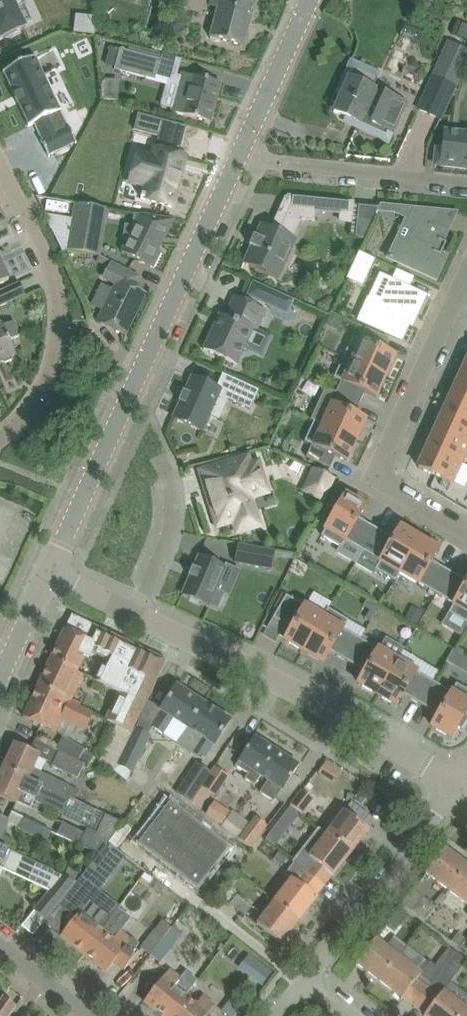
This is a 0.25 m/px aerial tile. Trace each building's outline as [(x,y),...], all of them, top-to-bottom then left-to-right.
[(20,0),(0,0),(0,40),(24,29),(26,28),(26,27),(16,6),(21,3),(20,0)] [(209,37),(244,46),(257,0),(211,0),(210,6),(217,8),(209,37)] [(179,19),(167,27),(172,35),(185,27),(179,19)] [(155,80),(161,60),(120,49),(114,70),(155,80)] [(22,63),(7,70),(18,92),(17,93),(21,102),(22,101),(33,124),(38,121),(45,137),(44,138),(51,153),(80,140),(72,124),(71,125),(38,55),(34,57),(33,54),(20,60),(22,63)] [(418,109),(439,120),(462,69),(441,59),(418,109)] [(341,95),(334,112),(360,123),(365,112),(394,125),(396,126),(406,104),(391,97),(391,98),(375,91),(375,89),(372,88),(379,73),(351,60),(336,93),(341,95)] [(172,112),(210,122),(221,84),(182,73),(172,112)] [(110,85),(102,86),(103,97),(112,96),(110,85)] [(158,141),(162,125),(139,119),(135,135),(158,141)] [(466,127),(465,133),(445,131),(443,149),(437,148),(435,165),(466,168),(466,127)] [(152,202),(172,207),(185,157),(154,149),(153,155),(138,152),(132,174),(158,181),(152,202)] [(291,237),(299,219),(314,221),(317,198),(287,195),(285,210),(281,210),(272,228),(262,223),(244,264),(278,279),(296,239),(291,237)] [(352,220),(354,202),(341,200),(339,219),(352,220)] [(73,219),(45,214),(48,221),(52,230),(63,251),(63,252),(68,250),(99,256),(107,208),(76,203),(73,219)] [(443,241),(448,230),(433,223),(439,210),(413,207),(405,226),(413,230),(398,263),(436,280),(446,257),(441,255),(446,243),(443,241)] [(122,253),(124,254),(158,271),(166,254),(159,250),(173,221),(134,214),(132,226),(125,225),(123,240),(127,242),(122,253)] [(363,287),(375,260),(359,252),(346,279),(363,287)] [(9,280),(0,261),(0,284),(9,280)] [(126,336),(147,293),(124,281),(129,271),(110,261),(102,275),(116,282),(97,321),(126,336)] [(402,341),(413,316),(416,318),(423,303),(420,301),(423,294),(391,280),(380,305),(368,299),(358,321),(402,341)] [(253,281),(247,295),(287,314),(294,300),(253,281)] [(220,314),(204,350),(237,365),(245,347),(249,348),(266,311),(234,296),(225,316),(220,314)] [(20,336),(14,322),(3,327),(2,326),(0,327),(0,362),(2,362),(5,363),(12,360),(13,357),(15,356),(9,341),(20,336)] [(384,351),(389,339),(365,328),(360,341),(353,337),(343,358),(385,378),(394,356),(384,351)] [(376,397),(385,378),(343,358),(334,378),(341,381),(336,392),(360,403),(365,392),(376,397)] [(251,408),(259,391),(222,374),(216,387),(192,376),(172,418),(203,432),(211,416),(219,420),(229,398),(251,408)] [(461,374),(453,393),(466,400),(466,377),(461,374)] [(354,415),(360,403),(336,392),(330,406),(332,406),(324,425),(356,440),(365,420),(354,415)] [(453,393),(444,411),(466,422),(466,400),(453,393)] [(444,411),(436,430),(466,444),(466,422),(444,411)] [(346,461),(356,440),(324,425),(314,420),(305,442),(312,445),(306,457),(330,468),(336,456),(346,461)] [(466,449),(466,444),(436,430),(427,449),(460,464),(466,449)] [(451,483),(460,464),(427,449),(419,468),(451,483)] [(296,452),(293,458),(299,461),(302,455),(296,452)] [(252,514),(244,489),(264,483),(257,463),(249,465),(247,457),(201,471),(208,493),(207,493),(210,501),(205,503),(212,525),(217,523),(218,526),(222,524),(224,529),(236,525),(238,532),(259,525),(255,513),(252,514)] [(323,498),(332,477),(333,476),(316,468),(315,469),(306,490),(323,498)] [(362,551),(376,528),(364,521),(363,523),(357,520),(365,507),(345,495),(321,536),(341,548),(345,541),(362,551)] [(399,573),(419,539),(400,527),(392,541),(387,538),(388,536),(376,528),(362,551),(380,561),(375,570),(395,582),(400,573),(399,573)] [(449,572),(437,564),(436,566),(431,563),(439,550),(419,539),(399,573),(400,573),(436,594),(449,572)] [(272,571),(275,551),(238,544),(234,564),(272,571)] [(199,556),(182,595),(218,610),(225,594),(216,590),(226,568),(199,556)] [(465,584),(460,581),(461,579),(449,572),(436,594),(453,604),(448,613),(466,624),(466,581),(465,584)] [(304,652),(324,618),(286,596),(273,618),(286,626),(287,624),(292,627),(284,640),(304,652)] [(413,607),(407,618),(417,624),(423,613),(413,607)] [(362,637),(345,628),(349,621),(329,609),(324,618),(304,652),(323,663),(331,650),(336,653),(335,655),(347,662),(362,637)] [(66,627),(50,660),(76,672),(84,656),(90,659),(94,652),(111,660),(108,667),(101,664),(93,681),(145,705),(167,660),(122,639),(93,625),(87,637),(66,627)] [(398,659),(362,637),(347,662),(359,669),(360,667),(366,670),(358,683),(377,695),(398,659)] [(453,649),(447,661),(453,664),(460,652),(453,649)] [(421,705),(435,680),(398,659),(377,695),(397,706),(405,693),(410,696),(409,698),(421,705)] [(50,660),(37,687),(46,692),(63,700),(70,703),(76,690),(83,675),(76,672),(50,660)] [(466,712),(466,690),(456,684),(452,691),(435,680),(421,705),(433,712),(434,710),(439,713),(431,726),(452,738),(458,727),(462,730),(466,720),(466,716),(465,715),(466,712)] [(173,718),(188,727),(203,704),(176,686),(150,726),(162,734),(173,718)] [(56,733),(62,720),(85,730),(93,714),(70,703),(63,700),(46,692),(37,687),(23,718),(56,733)] [(115,724),(132,732),(143,710),(126,701),(115,724)] [(203,704),(188,727),(177,744),(203,760),(213,744),(215,744),(230,721),(203,704)] [(117,766),(131,772),(149,735),(136,728),(117,766)] [(55,748),(58,750),(77,760),(83,748),(61,737),(55,748)] [(255,785),(260,776),(277,751),(254,737),(235,766),(247,774),(244,778),(255,785)] [(35,769),(40,756),(15,744),(4,768),(29,780),(70,798),(74,799),(78,791),(68,785),(41,772),(35,769)] [(93,755),(83,748),(77,760),(84,763),(82,766),(85,768),(93,755)] [(77,760),(58,750),(51,765),(76,778),(82,766),(84,763),(77,760)] [(277,751),(260,776),(267,781),(259,793),(273,802),(282,789),(283,790),(299,766),(277,751)] [(177,793),(190,802),(210,771),(197,763),(177,793)] [(4,768),(0,776),(0,797),(18,805),(23,794),(62,814),(70,798),(29,780),(4,768)] [(210,771),(190,802),(191,801),(205,810),(228,775),(216,768),(212,773),(210,771)] [(361,790),(354,799),(361,804),(368,795),(361,790)] [(136,844),(198,891),(231,848),(169,801),(136,844)] [(344,811),(327,834),(351,853),(368,831),(369,832),(369,831),(362,825),(369,815),(352,801),(344,811)] [(215,802),(206,815),(221,825),(229,813),(230,812),(215,802)] [(244,829),(233,821),(235,817),(229,813),(221,825),(220,826),(250,846),(267,825),(254,816),(244,829)] [(56,834),(98,854),(122,823),(105,814),(95,832),(86,827),(84,833),(63,822),(56,834)] [(23,817),(18,828),(39,839),(45,828),(23,817)] [(123,824),(109,842),(117,848),(131,830),(123,824)] [(276,826),(266,839),(275,846),(285,833),(276,826)] [(319,828),(293,862),(294,863),(306,873),(318,881),(326,870),(334,876),(335,875),(334,875),(351,853),(327,834),(319,828)] [(77,883),(60,904),(76,917),(61,936),(84,954),(108,923),(111,918),(91,902),(106,882),(126,856),(110,844),(89,870),(77,883)] [(21,877),(44,888),(51,891),(34,911),(46,921),(60,904),(77,883),(75,882),(62,875),(0,845),(0,867),(21,877)] [(448,891),(466,867),(466,866),(445,849),(425,874),(448,891)] [(292,879),(274,902),(299,921),(316,899),(317,898),(309,892),(318,881),(306,873),(294,863),(286,874),(292,879)] [(448,891),(466,906),(466,867),(448,891)] [(146,873),(139,882),(145,888),(153,878),(146,873)] [(402,904),(411,910),(421,896),(413,890),(402,904)] [(229,905),(245,916),(252,906),(236,895),(229,905)] [(274,902),(257,925),(266,932),(282,944),(283,943),(282,943),(299,921),(274,902)] [(399,909),(388,923),(396,929),(407,915),(399,909)] [(108,923),(84,954),(107,972),(114,962),(124,970),(138,952),(135,950),(139,944),(132,938),(130,940),(119,932),(108,923)] [(141,948),(151,955),(163,940),(153,932),(141,948)] [(358,964),(379,981),(398,957),(376,941),(376,940),(375,939),(356,964),(357,965),(358,964)] [(163,940),(151,955),(160,962),(172,947),(163,940)] [(430,1008),(424,1015),(461,1015),(466,1009),(443,991),(452,979),(465,960),(454,952),(441,970),(419,1000),(430,1008)] [(401,998),(402,999),(408,991),(419,1000),(441,970),(430,962),(420,975),(398,957),(379,981),(401,998)] [(260,965),(250,977),(262,986),(272,973),(260,965)] [(163,1015),(170,1015),(185,997),(174,989),(180,980),(169,971),(145,1001),(163,1015)] [(228,1015),(234,1015),(244,1003),(234,995),(222,1011),(228,1015)] [(16,1006),(3,997),(0,1000),(0,1015),(9,1015),(16,1006)] [(170,1015),(207,1015),(214,1006),(203,997),(196,1006),(185,997),(170,1015)]
